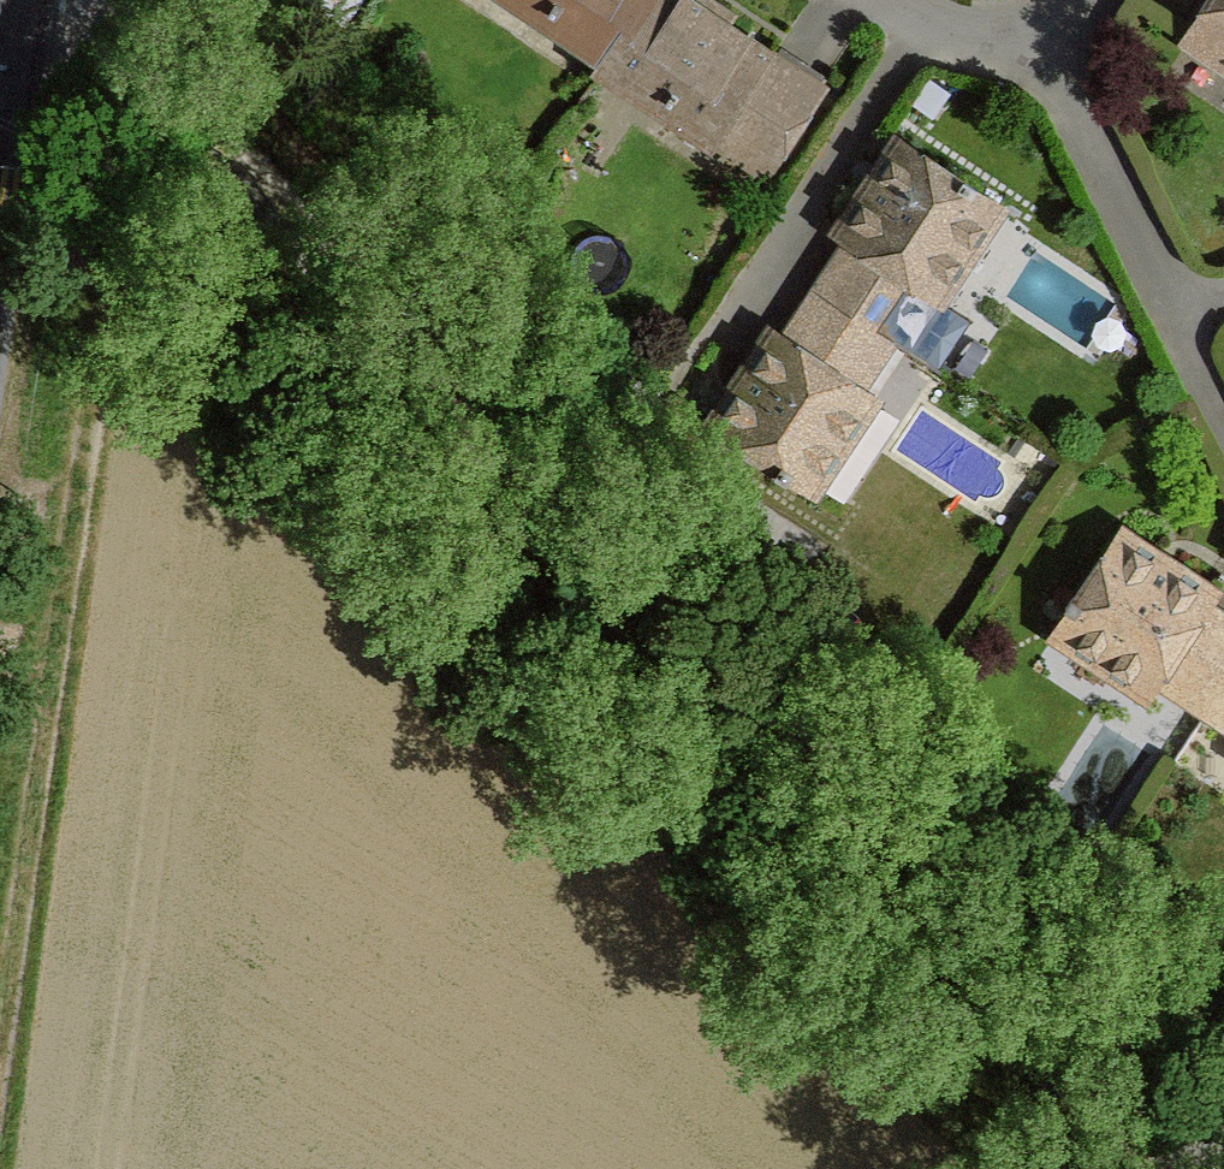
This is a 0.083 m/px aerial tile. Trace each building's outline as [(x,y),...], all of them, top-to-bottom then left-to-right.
[(549,6),(545,11),(612,53),(649,0),(540,0),(549,6)] [(688,0),(649,0),(612,53),(606,61),(673,105),(676,100),(721,132),(730,118),(772,55),(688,0)] [(1193,35),(1223,55),(1223,0),(1216,0),(1193,35)] [(823,89),(772,55),(730,118),(782,152),(823,89)] [(851,240),(909,279),(934,296),(994,205),(905,144),(844,235),(851,240)] [(909,279),(851,240),(817,290),(875,328),(909,279)] [(951,307),(934,296),(909,279),(875,328),(920,356),(951,307)] [(875,328),(817,290),(785,340),(843,378),(875,328)] [(870,396),(843,378),(785,340),(777,335),(729,409),(718,426),(809,486),(870,396)] [(1119,538),(1060,629),(1150,688),(1168,663),(1206,604),(1210,597),(1119,538)] [(1206,604),(1168,663),(1218,697),(1223,688),(1223,616),(1206,604)]
